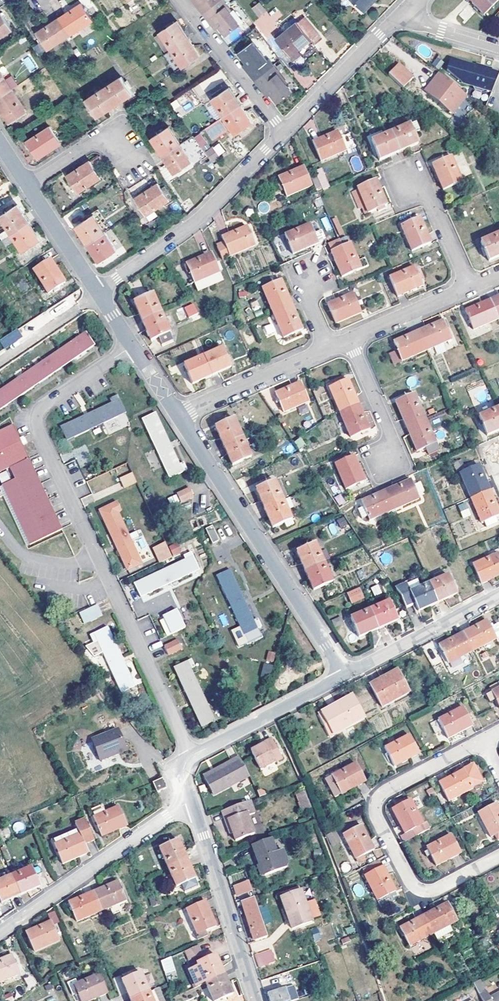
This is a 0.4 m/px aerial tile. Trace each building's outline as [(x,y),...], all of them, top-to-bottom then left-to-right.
[(223,0),(199,0),(202,4),(199,7),(205,14),(223,0)] [(225,0),(223,0),(205,14),(209,20),(213,18),(220,27),(227,36),(240,26),(234,18),(226,7),(229,5),(225,0)] [(364,11),(373,3),(371,1),(372,0),(354,0),(364,11)] [(469,1),(483,14),(497,0),(468,0),(469,1)] [(251,8),(258,17),(266,11),(259,2),(251,8)] [(58,18),(70,36),(93,21),(81,4),(58,18)] [(226,7),(234,18),(237,16),(229,5),(226,7)] [(276,7),(270,12),(275,19),(281,15),(276,7)] [(11,30),(1,13),(0,13),(0,37),(11,30)] [(47,51),(70,36),(58,18),(36,33),(47,51)] [(217,30),(220,27),(213,18),(209,20),(217,30)] [(171,50),(188,38),(177,21),(159,32),(160,33),(171,50)] [(284,46),(290,53),(292,56),(312,39),(299,22),(278,39),(284,46)] [(166,53),(171,50),(160,33),(155,37),(166,53)] [(188,38),(171,50),(182,67),(200,55),(188,38)] [(256,81),(276,66),(271,60),(268,61),(260,51),(254,43),(240,53),(248,64),(255,72),(252,75),(256,81)] [(287,55),(290,53),(284,46),(281,48),(287,55)] [(268,61),(271,60),(262,49),(260,51),(268,61)] [(444,69),(488,83),(493,66),(449,52),(444,69)] [(30,72),(37,68),(29,56),(22,60),(30,72)] [(433,65),(439,68),(443,61),(436,57),(433,65)] [(245,66),(252,75),(255,72),(248,64),(245,66)] [(389,75),(403,88),(413,78),(398,64),(389,75)] [(265,85),(272,94),(279,104),(293,94),(287,86),(278,74),(281,72),(276,66),(256,81),(261,88),(265,85)] [(11,89),(0,71),(0,97),(11,89)] [(278,74),(287,86),(289,83),(281,72),(278,74)] [(440,74),(434,82),(437,84),(429,94),(454,114),(469,96),(440,74)] [(103,88),(115,106),(133,95),(121,77),(103,88)] [(426,91),(429,94),(437,84),(434,82),(426,91)] [(268,97),(272,94),(265,85),(261,88),(268,97)] [(97,117),(115,106),(103,88),(86,100),(97,117)] [(222,116),(240,105),(229,88),(211,99),(222,116)] [(0,97),(0,110),(9,123),(26,112),(11,89),(0,97)] [(240,105),(222,116),(234,133),(251,122),(240,105)] [(391,134),(399,153),(419,144),(414,134),(421,131),(417,123),(391,134)] [(27,141),(38,158),(61,144),(49,126),(27,141)] [(163,155),(180,144),(169,127),(151,138),(163,155)] [(320,162),(345,151),(340,137),(337,132),(312,143),(320,162)] [(370,150),(374,149),(371,142),(383,137),(380,132),(365,139),(370,150)] [(345,151),(356,146),(350,133),(340,137),(345,151)] [(380,161),(399,153),(391,134),(383,137),(371,142),(374,149),(380,161)] [(240,140),(233,145),(243,157),(249,152),(240,140)] [(180,144),(163,155),(174,173),(192,162),(180,144)] [(213,148),(207,152),(214,162),(220,157),(213,148)] [(452,157),(433,165),(443,190),(462,182),(452,157)] [(67,176),(78,193),(101,178),(90,161),(67,176)] [(172,179),(165,166),(159,169),(166,182),(172,179)] [(315,169),(321,189),(329,187),(323,167),(315,169)] [(282,192),(283,192),(286,198),(311,186),(303,168),(278,179),(281,184),(277,186),(279,189),(277,190),(278,191),(277,191),(279,194),(282,192)] [(357,190),(368,214),(387,206),(376,181),(357,190)] [(158,183),(141,194),(152,212),(169,201),(158,183)] [(365,215),(368,214),(357,190),(351,192),(358,210),(361,208),(365,215)] [(11,233),(29,221),(18,205),(0,216),(11,233)] [(88,243),(105,232),(93,215),(76,226),(88,243)] [(336,217),(333,219),(340,237),(344,235),(336,217)] [(420,218),(401,226),(412,251),(431,243),(420,218)] [(29,221),(11,233),(22,250),(40,239),(29,221)] [(285,236),(293,254),(318,244),(310,225),(285,236)] [(217,246),(222,259),(255,245),(246,227),(221,238),(224,243),(217,246)] [(105,232),(88,243),(99,261),(116,250),(105,232)] [(498,257),(498,235),(481,242),(489,261),(498,257)] [(342,278),(361,269),(358,262),(350,245),(332,253),(342,278)] [(195,284),(219,274),(211,254),(187,264),(195,284)] [(358,262),(361,269),(368,266),(365,259),(358,262)] [(50,260),(32,271),(47,293),(65,282),(50,260)] [(390,278),(398,297),(422,286),(414,267),(390,278)] [(219,274),(195,284),(198,292),(223,282),(219,274)] [(273,314),(292,306),(282,281),(263,289),(273,314)] [(69,294),(53,309),(58,315),(74,301),(69,294)] [(143,322),(162,313),(154,294),(135,302),(143,322)] [(358,308),(363,306),(360,298),(355,300),(352,294),(327,305),(336,324),(360,313),(358,308)] [(498,319),(498,297),(491,301),(498,319)] [(474,330),(498,319),(491,301),(466,311),(474,330)] [(187,316),(198,313),(195,303),(184,306),(187,316)] [(292,306),(273,314),(284,338),(303,330),(292,306)] [(165,339),(160,341),(162,345),(173,340),(162,313),(143,322),(152,341),(159,338),(163,336),(165,339)] [(420,331),(428,350),(452,339),(444,321),(420,331)] [(271,323),(262,327),(267,337),(276,333),(271,323)] [(22,337),(17,328),(0,339),(0,342),(5,349),(22,337)] [(403,360),(428,350),(420,331),(395,342),(403,360)] [(59,352),(68,365),(95,347),(86,334),(59,352)] [(204,358),(212,376),(231,368),(223,350),(204,358)] [(31,370),(41,383),(68,365),(59,352),(31,370)] [(193,384),(212,376),(204,358),(185,366),(193,384)] [(5,388),(14,401),(41,383),(31,370),(5,388)] [(340,413),(359,405),(348,380),(329,388),(340,413)] [(275,394),(283,412),(308,402),(300,383),(275,394)] [(5,388),(0,391),(0,410),(14,401),(5,388)] [(406,427),(424,419),(414,394),(395,402),(406,427)] [(109,400),(111,403),(60,427),(67,441),(126,414),(117,396),(109,400)] [(307,405),(298,408),(300,415),(309,412),(307,405)] [(359,405),(340,413),(350,437),(369,429),(359,405)] [(498,431),(498,414),(497,410),(478,418),(486,437),(498,431)] [(187,470),(184,463),(180,464),(156,414),(141,420),(169,479),(187,470)] [(224,446),(242,438),(233,419),(215,427),(224,446)] [(424,419),(406,427),(416,452),(426,448),(428,453),(437,449),(424,419)] [(8,469),(14,480),(1,486),(29,544),(62,529),(12,426),(0,432),(0,473),(8,469)] [(242,438),(224,446),(232,466),(251,458),(242,438)] [(292,442),(296,448),(302,444),(298,438),(292,442)] [(354,456),(335,464),(345,489),(365,481),(354,456)] [(471,499),(489,490),(479,466),(460,474),(471,499)] [(107,472),(87,481),(93,493),(113,484),(107,472)] [(132,474),(120,479),(125,489),(137,483),(132,474)] [(265,508),(283,500),(283,499),(286,497),(279,480),(256,489),(265,508)] [(386,491),(394,510),(419,499),(411,480),(386,491)] [(178,494),(181,503),(193,498),(190,489),(178,494)] [(471,499),(481,524),(484,523),(487,529),(498,524),(495,518),(498,516),(498,513),(489,490),(471,499)] [(369,520),(394,510),(386,491),(361,501),(369,520)] [(168,498),(171,505),(180,501),(176,494),(168,498)] [(283,500),(265,508),(273,528),(283,523),(286,528),(294,525),(283,500)] [(142,564),(118,514),(122,512),(117,504),(100,512),(128,570),(142,564)] [(459,508),(464,519),(470,516),(465,505),(459,508)] [(343,516),(336,520),(340,528),(348,524),(343,516)] [(205,527),(212,543),(219,540),(213,524),(205,527)] [(141,546),(147,544),(139,529),(130,533),(135,543),(139,542),(141,546)] [(307,570),(326,562),(318,543),(300,551),(307,570)] [(153,549),(156,555),(168,550),(167,548),(165,544),(153,549)] [(175,545),(168,549),(173,558),(180,555),(175,545)] [(156,555),(160,564),(171,558),(168,550),(156,555)] [(183,557),(185,561),(135,584),(141,598),(199,571),(191,553),(183,557)] [(484,583),(498,576),(498,556),(498,555),(476,565),(484,583)] [(326,562),(307,570),(316,589),(335,581),(326,562)] [(262,627),(258,619),(255,620),(230,569),(215,576),(244,635),(262,627)] [(431,584),(439,603),(458,594),(450,576),(431,584)] [(419,612),(439,603),(431,584),(419,590),(416,582),(396,590),(400,597),(404,605),(411,602),(412,604),(416,603),(419,612)] [(379,584),(371,587),(374,595),(382,592),(379,584)] [(348,596),(352,604),(363,599),(359,590),(348,596)] [(370,611),(379,629),(398,621),(390,602),(370,611)] [(80,615),(84,625),(102,616),(98,606),(80,615)] [(177,610),(163,617),(173,635),(186,628),(177,610)] [(360,637),(379,629),(370,611),(352,619),(360,637)] [(473,652),(498,638),(498,625),(494,628),(493,626),(491,627),(488,621),(464,634),(473,652)] [(90,637),(94,644),(97,642),(122,693),(136,686),(108,628),(90,637)] [(449,664),(473,652),(464,634),(440,646),(449,664)] [(166,647),(167,651),(181,645),(179,641),(166,647)] [(181,645),(167,651),(170,656),(183,649),(181,645)] [(274,662),(275,652),(267,651),(266,661),(274,662)] [(200,656),(192,660),(196,668),(191,670),(198,684),(211,678),(200,656)] [(198,684),(191,670),(196,668),(192,660),(175,668),(202,726),(215,720),(198,684)] [(268,678),(273,666),(265,662),(260,675),(268,678)] [(409,694),(399,674),(389,679),(387,677),(371,685),(382,707),(409,694)] [(498,689),(498,685),(498,683),(490,687),(493,693),(498,689)] [(493,693),(487,696),(490,701),(496,698),(498,704),(498,689),(493,693)] [(329,737),(365,718),(354,696),(319,715),(329,737)] [(463,708),(440,721),(449,739),(473,726),(463,708)] [(118,727),(91,737),(99,759),(126,749),(118,727)] [(410,737),(386,749),(396,767),(419,755),(410,737)] [(259,747),(260,749),(273,742),(272,740),(259,747)] [(273,742),(260,749),(251,754),(261,772),(283,760),(273,742)] [(215,797),(249,779),(239,759),(232,762),(235,766),(206,781),(215,797)] [(204,778),(206,781),(235,766),(232,762),(204,778)] [(356,765),(328,781),(337,798),(365,783),(356,765)] [(472,788),(482,783),(473,766),(439,784),(449,803),(473,790),(472,788)] [(166,788),(162,778),(158,780),(159,781),(153,783),(157,792),(166,788)] [(306,791),(297,793),(300,809),(309,807),(306,791)] [(410,800),(392,810),(405,834),(423,824),(410,800)] [(231,829),(233,834),(236,842),(256,835),(249,817),(256,814),(251,802),(222,812),(229,829),(231,829)] [(106,811),(103,804),(92,808),(95,816),(103,836),(127,826),(119,806),(106,811)] [(498,805),(479,814),(492,839),(495,837),(498,842),(498,841),(498,808),(498,805)] [(55,845),(59,854),(63,864),(88,853),(84,845),(95,840),(86,820),(75,824),(80,834),(78,835),(77,831),(70,834),(72,837),(55,845)] [(362,826),(344,835),(357,859),(375,850),(362,826)] [(56,855),(59,854),(55,845),(72,837),(70,834),(50,842),(56,855)] [(427,847),(429,852),(425,854),(428,859),(432,857),(437,867),(461,855),(450,835),(427,847)] [(271,840),(252,847),(260,867),(262,867),(266,877),(283,871),(276,854),(271,840)] [(169,868),(188,860),(179,841),(160,850),(169,868)] [(5,848),(2,849),(8,863),(11,861),(5,848)] [(283,852),(276,854),(283,871),(286,870),(288,866),(283,852)] [(188,860),(169,868),(178,888),(182,886),(185,893),(199,886),(188,860)] [(383,866),(365,876),(378,901),(396,891),(383,866)] [(12,877),(20,895),(39,887),(31,868),(12,877)] [(20,895),(12,877),(0,882),(0,899),(2,903),(20,895)] [(94,892),(102,911),(111,908),(114,916),(127,910),(129,905),(127,900),(119,881),(94,892)] [(251,882),(236,887),(239,896),(254,891),(251,882)] [(77,922),(102,911),(94,892),(69,903),(77,922)] [(292,915),(297,929),(315,923),(304,892),(283,900),(289,916),(292,915)] [(269,938),(265,926),(257,899),(254,900),(244,903),(257,942),(269,938)] [(217,926),(206,902),(188,910),(200,937),(197,938),(198,941),(208,937),(206,931),(217,926)] [(448,904),(425,917),(434,935),(440,944),(456,935),(451,926),(458,922),(448,904)] [(411,947),(434,935),(425,917),(401,929),(411,947)] [(52,923),(28,934),(36,952),(60,941),(52,923)] [(199,946),(188,952),(191,960),(202,955),(199,946)] [(261,967),(278,962),(273,950),(257,955),(261,967)] [(21,974),(12,955),(0,961),(0,983),(21,974)] [(207,984),(226,975),(218,956),(198,964),(200,968),(192,972),(199,987),(207,984)] [(131,1000),(150,992),(142,973),(123,981),(131,1000)] [(79,994),(83,1000),(92,1000),(109,994),(100,975),(79,985),(76,986),(79,994)] [(207,984),(215,1000),(220,1000),(234,994),(226,975),(207,984)] [(74,996),(79,994),(76,986),(79,985),(77,980),(68,984),(74,996)] [(481,995),(489,991),(483,980),(476,985),(481,995)] [(159,988),(150,992),(131,1000),(132,1000),(164,1000),(159,988)] [(287,988),(279,991),(274,993),(269,994),(271,1000),(291,1000),(287,988)] [(484,1000),(498,1000),(498,996),(493,999),(489,991),(481,995),(484,1000)]
